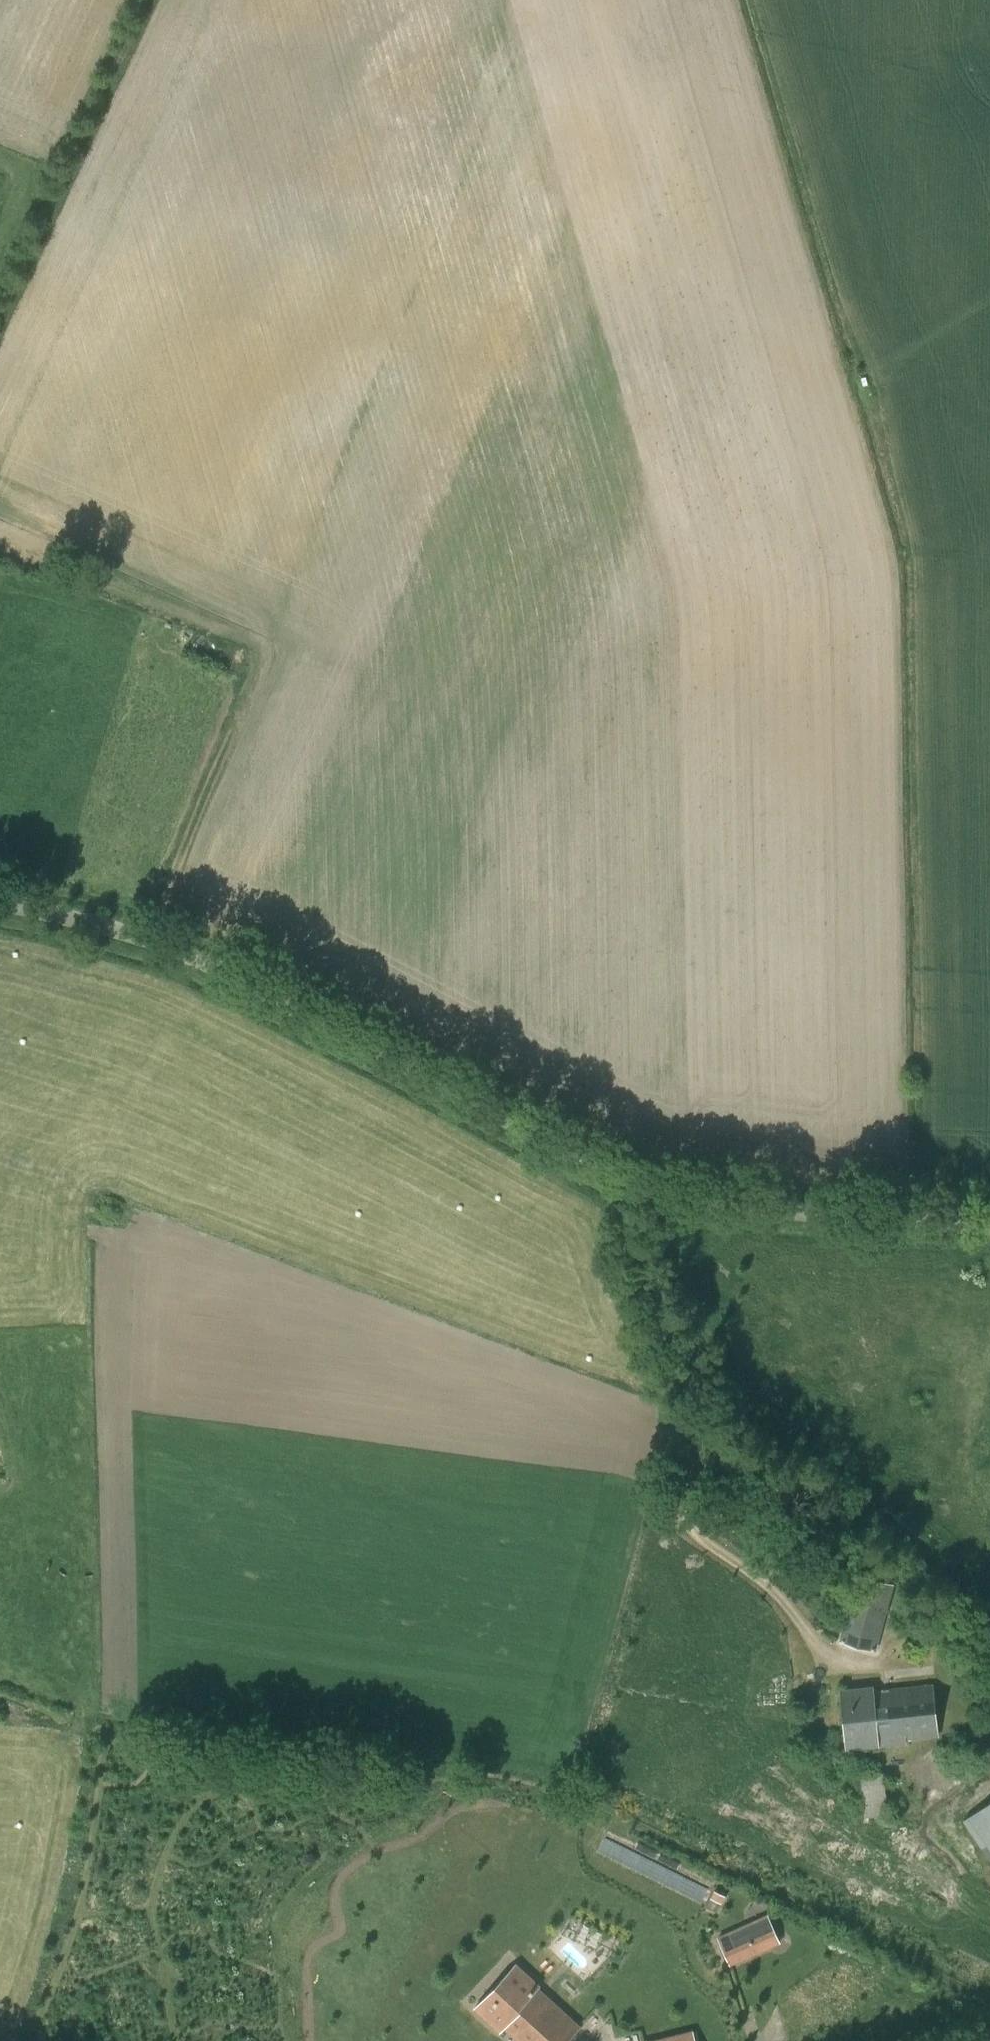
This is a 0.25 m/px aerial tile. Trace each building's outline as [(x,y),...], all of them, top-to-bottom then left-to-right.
[(839,1641),(874,1651),(893,1584),(857,1574),(839,1641)] [(883,1741),(938,1736),(933,1685),(873,1691),(873,1687),(841,1690),(846,1749),(884,1746),(883,1741)] [(885,1771),(862,1773),(865,1816),(888,1815),(885,1771)] [(964,1821),(989,1859),(989,1804),(964,1821)] [(636,1853),(630,1866),(703,1899),(709,1885),(636,1853)] [(730,1965),(779,1942),(767,1916),(717,1938),(730,1965)] [(580,2027),(541,1989),(542,1988),(517,1964),(475,2009),(500,2032),(511,2021),(530,2039),(528,2040),(567,2040),(580,2027)]
